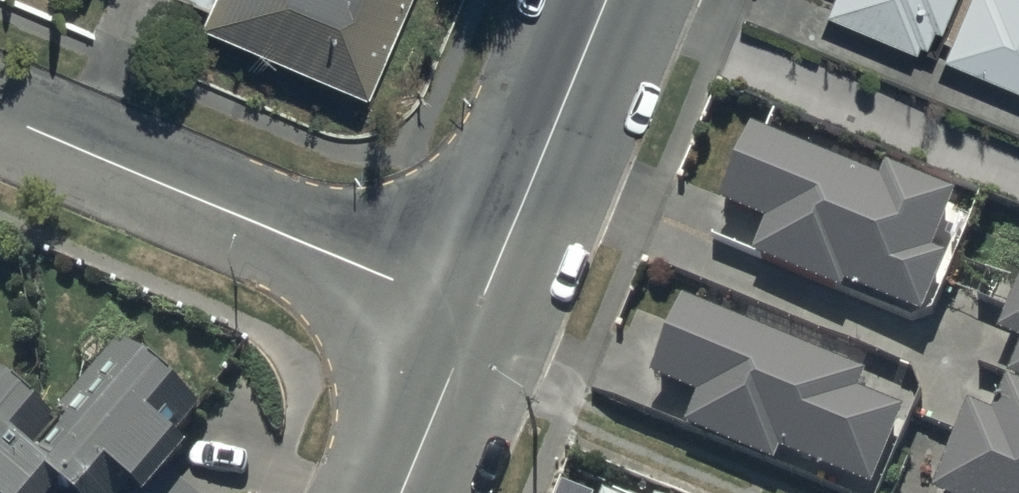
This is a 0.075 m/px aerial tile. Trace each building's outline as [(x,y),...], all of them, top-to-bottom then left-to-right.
[(203,33),(366,102),(410,0),(217,0),(203,33)] [(825,19),(914,57),(918,47),(925,50),(933,32),(940,35),(955,0),(833,0),(825,19)] [(942,64),(1018,95),(1018,0),(969,0),(942,64)] [(876,168),(748,115),(717,193),(762,211),(749,245),(838,282),(842,273),(919,305),(943,247),(930,241),(953,185),(882,155),(876,168)] [(1000,323),(1018,331),(1018,279),(1000,323)] [(869,365),(686,291),(654,370),(700,389),(688,421),(776,457),(782,443),(872,480),(903,403),(860,386),(869,365)] [(165,465),(186,440),(175,431),(200,401),(118,333),(51,412),(0,370),(0,492),(199,492),(165,465)] [(1007,369),(1018,374),(1018,340),(1007,369)] [(1006,374),(992,408),(971,399),(935,486),(952,492),(1018,492),(1018,379),(1006,374)] [(603,485),(599,492),(623,492),(603,485)]
